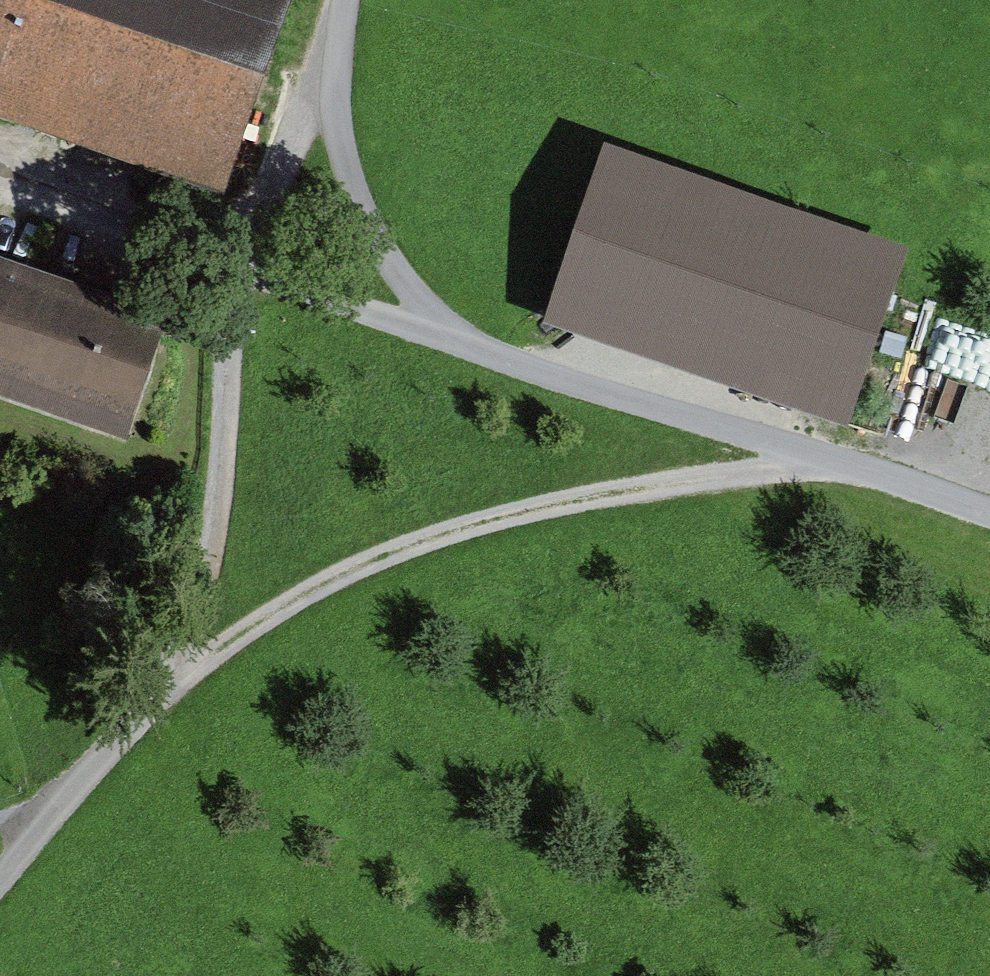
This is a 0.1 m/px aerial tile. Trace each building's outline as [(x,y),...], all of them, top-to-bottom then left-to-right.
[(221,214),(298,0),(0,0),(0,135),(221,214)] [(907,260),(601,157),(542,334),(848,436),(907,260)] [(128,450),(170,327),(0,270),(0,407),(128,450)]
